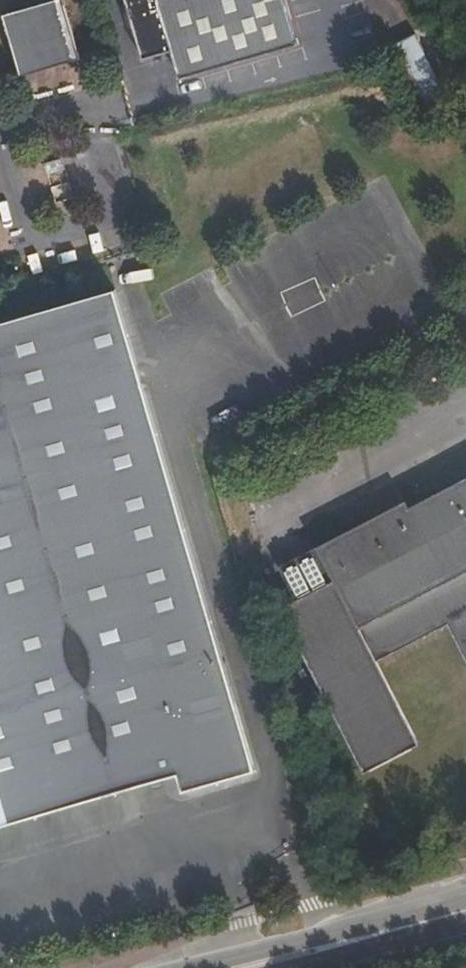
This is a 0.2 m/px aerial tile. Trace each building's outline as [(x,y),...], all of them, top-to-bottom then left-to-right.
[(2,14),(20,76),(81,57),(65,0),(50,0),(2,14)] [(143,59),(172,51),(180,79),(298,44),(285,0),(125,0),(143,59)] [(414,32),(392,43),(427,110),(449,99),(414,32)] [(50,159),(43,162),(47,173),(65,167),(62,157),(52,160),(50,159)] [(155,763),(159,779),(177,774),(182,792),(257,770),(116,285),(0,319),(0,809),(155,763)] [(364,771),(420,741),(376,660),(448,623),(465,659),(465,477),(407,507),(404,501),(316,547),(333,580),(279,609),(364,771)] [(159,779),(155,763),(0,809),(0,825),(159,779)]
